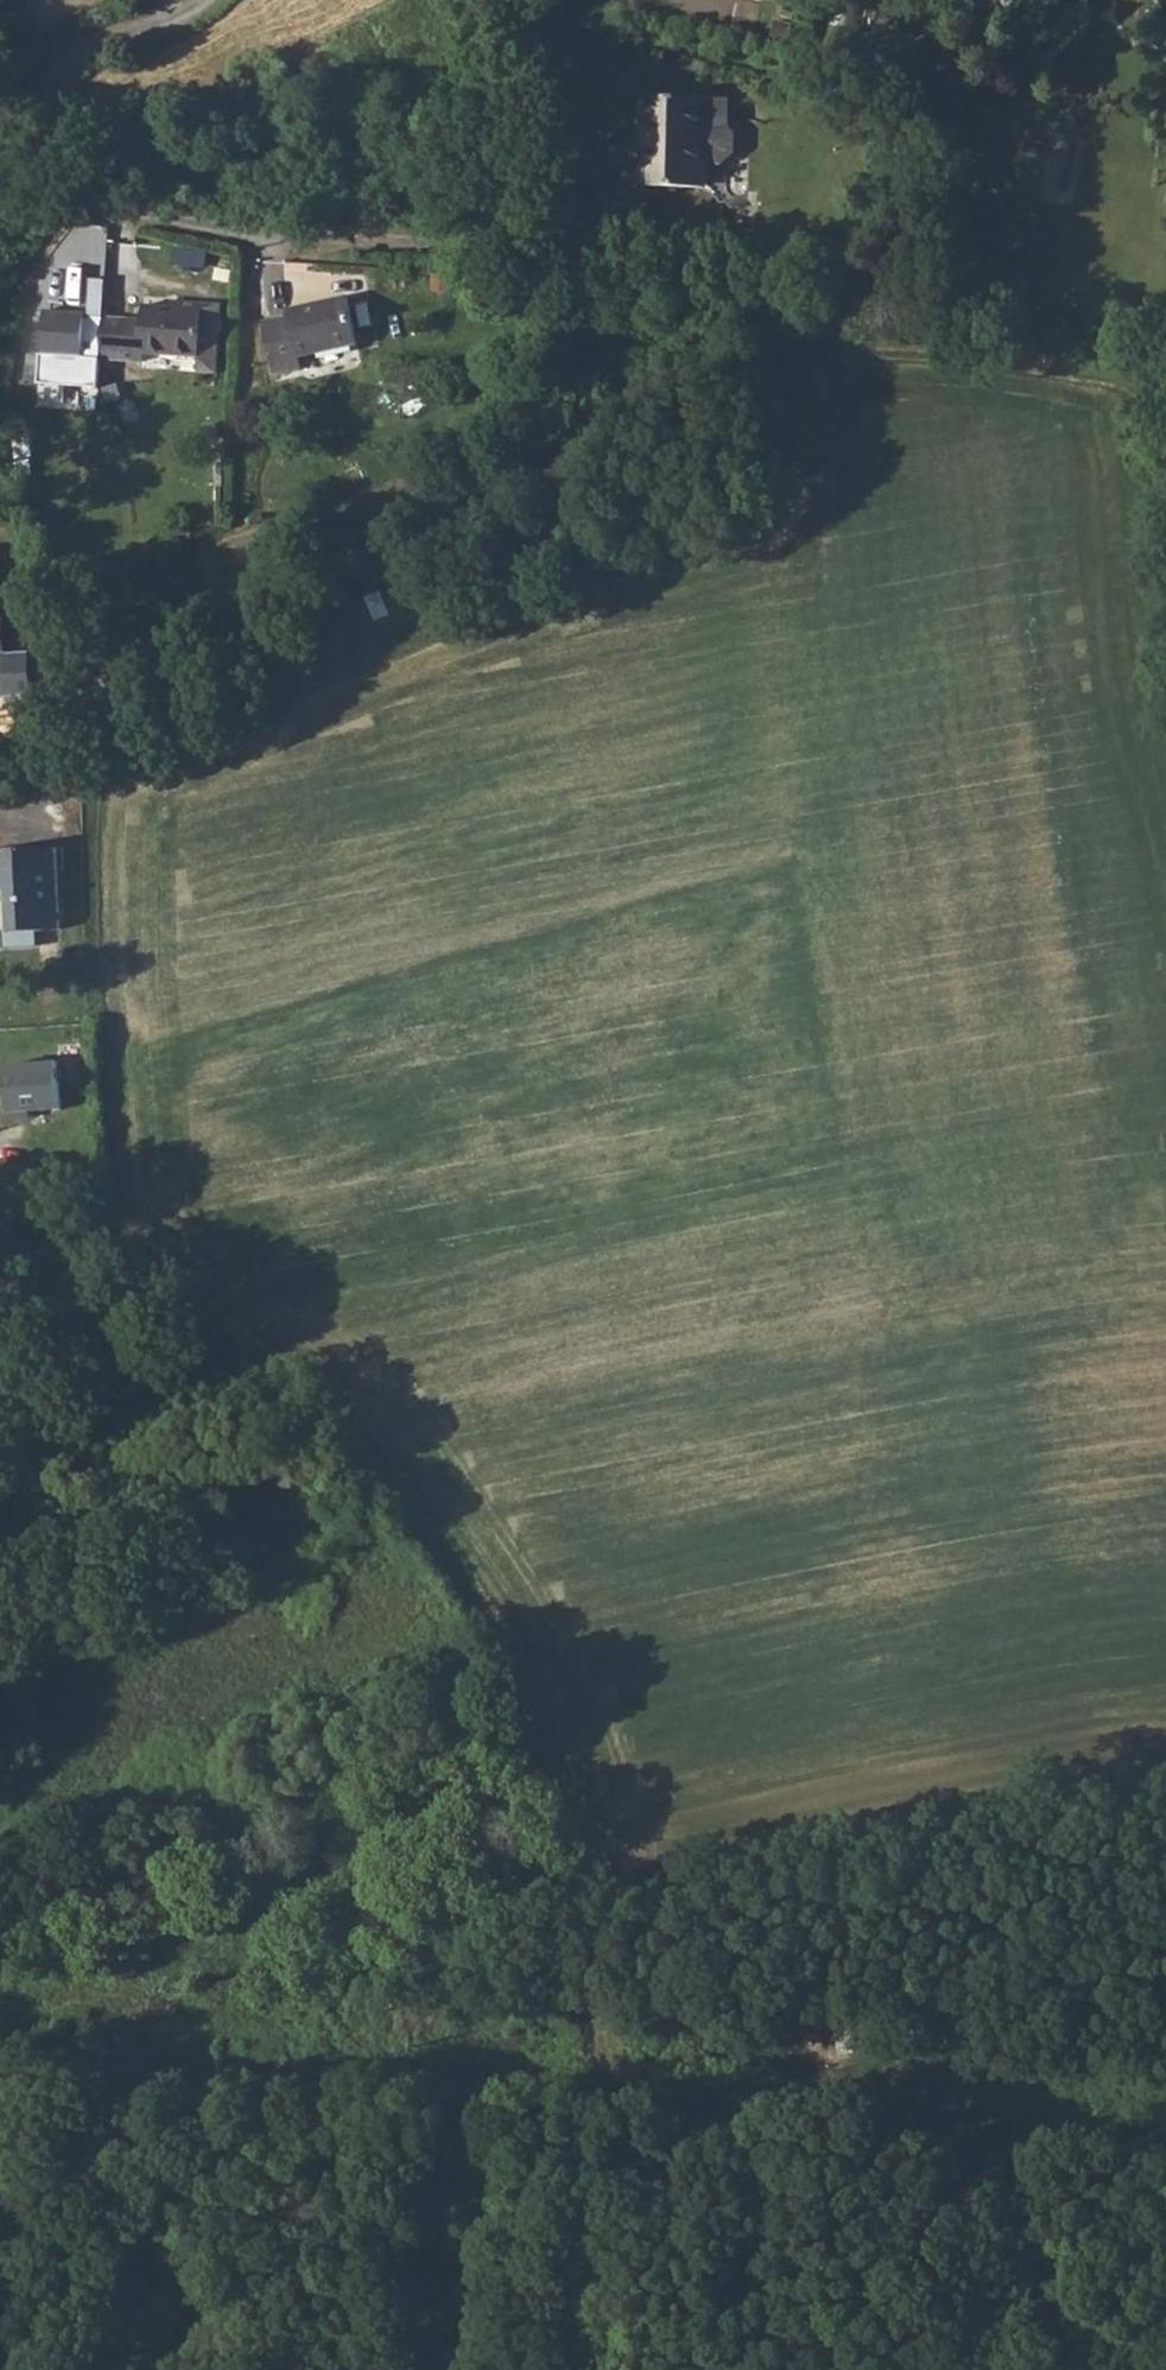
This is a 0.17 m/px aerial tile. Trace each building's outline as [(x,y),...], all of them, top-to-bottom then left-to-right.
[(624,92),(623,109),(622,137),(626,137),(626,148),(625,176),(624,182),(700,185),(699,200),(727,201),(728,189),(729,162),(729,149),(713,148),(714,132),(711,128),(708,124),(709,96),(624,92)] [(98,387),(105,279),(89,278),(87,313),(38,310),(33,383),(98,387)] [(285,311),(257,317),(266,367),(293,362),(291,349),(351,338),(343,291),(283,303),(285,311)] [(216,311),(183,308),(159,308),(158,320),(118,319),(116,361),(156,362),(156,353),(214,355),(215,354),(216,311)] [(9,699),(4,622),(0,598),(0,699),(9,699)] [(0,874),(0,912),(3,912),(5,953),(20,951),(54,950),(50,871),(0,874)] [(59,1062),(4,1066),(7,1115),(63,1111),(59,1062)]
